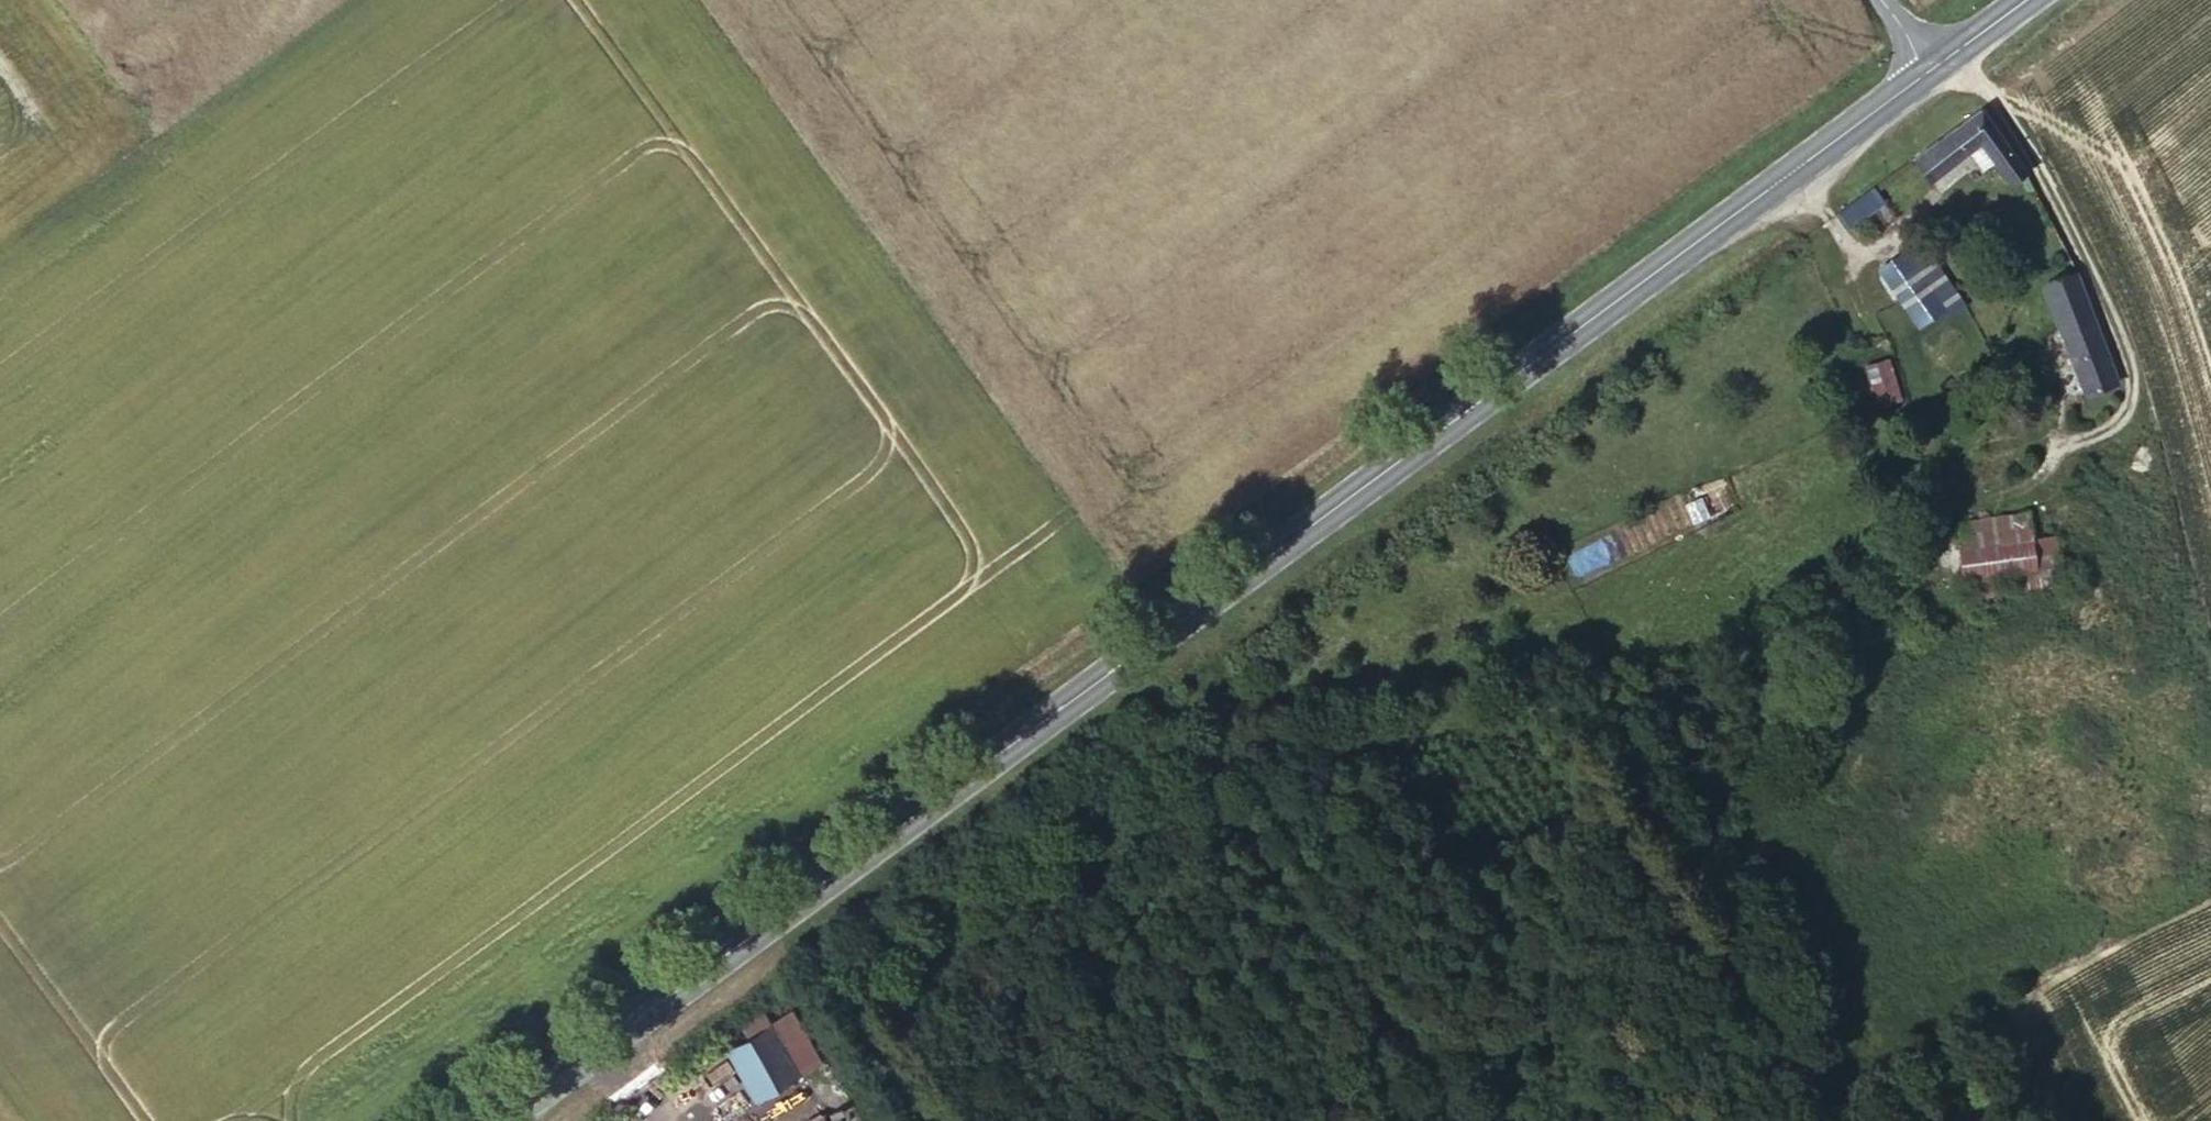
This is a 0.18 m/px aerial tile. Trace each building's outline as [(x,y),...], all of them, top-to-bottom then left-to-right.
[(1971,117),(1889,176),(1906,201),(1946,174),(1960,162),(1976,184),(1981,189),(2007,169),(1971,117)] [(1960,162),(1946,174),(1960,194),(1976,184),(1960,162)] [(1847,206),(1815,232),(1823,247),(1857,222),(1847,206)] [(1897,302),(1916,289),(1902,268),(1884,278),(1877,269),(1850,287),(1869,318),(1897,302)] [(2076,406),(2113,395),(2070,282),(2039,296),(2076,406)] [(1939,325),(1916,289),(1897,302),(1921,337),(1939,325)] [(1892,357),(1864,361),(1872,407),(1900,402),(1892,357)] [(1957,562),(1965,605),(2040,592),(2041,598),(2067,595),(2058,546),(2032,549),(2028,522),(1963,531),(1968,559),(1957,562)] [(722,1050),(751,1102),(792,1079),(757,1017),(731,1031),(737,1042),(722,1050)]
